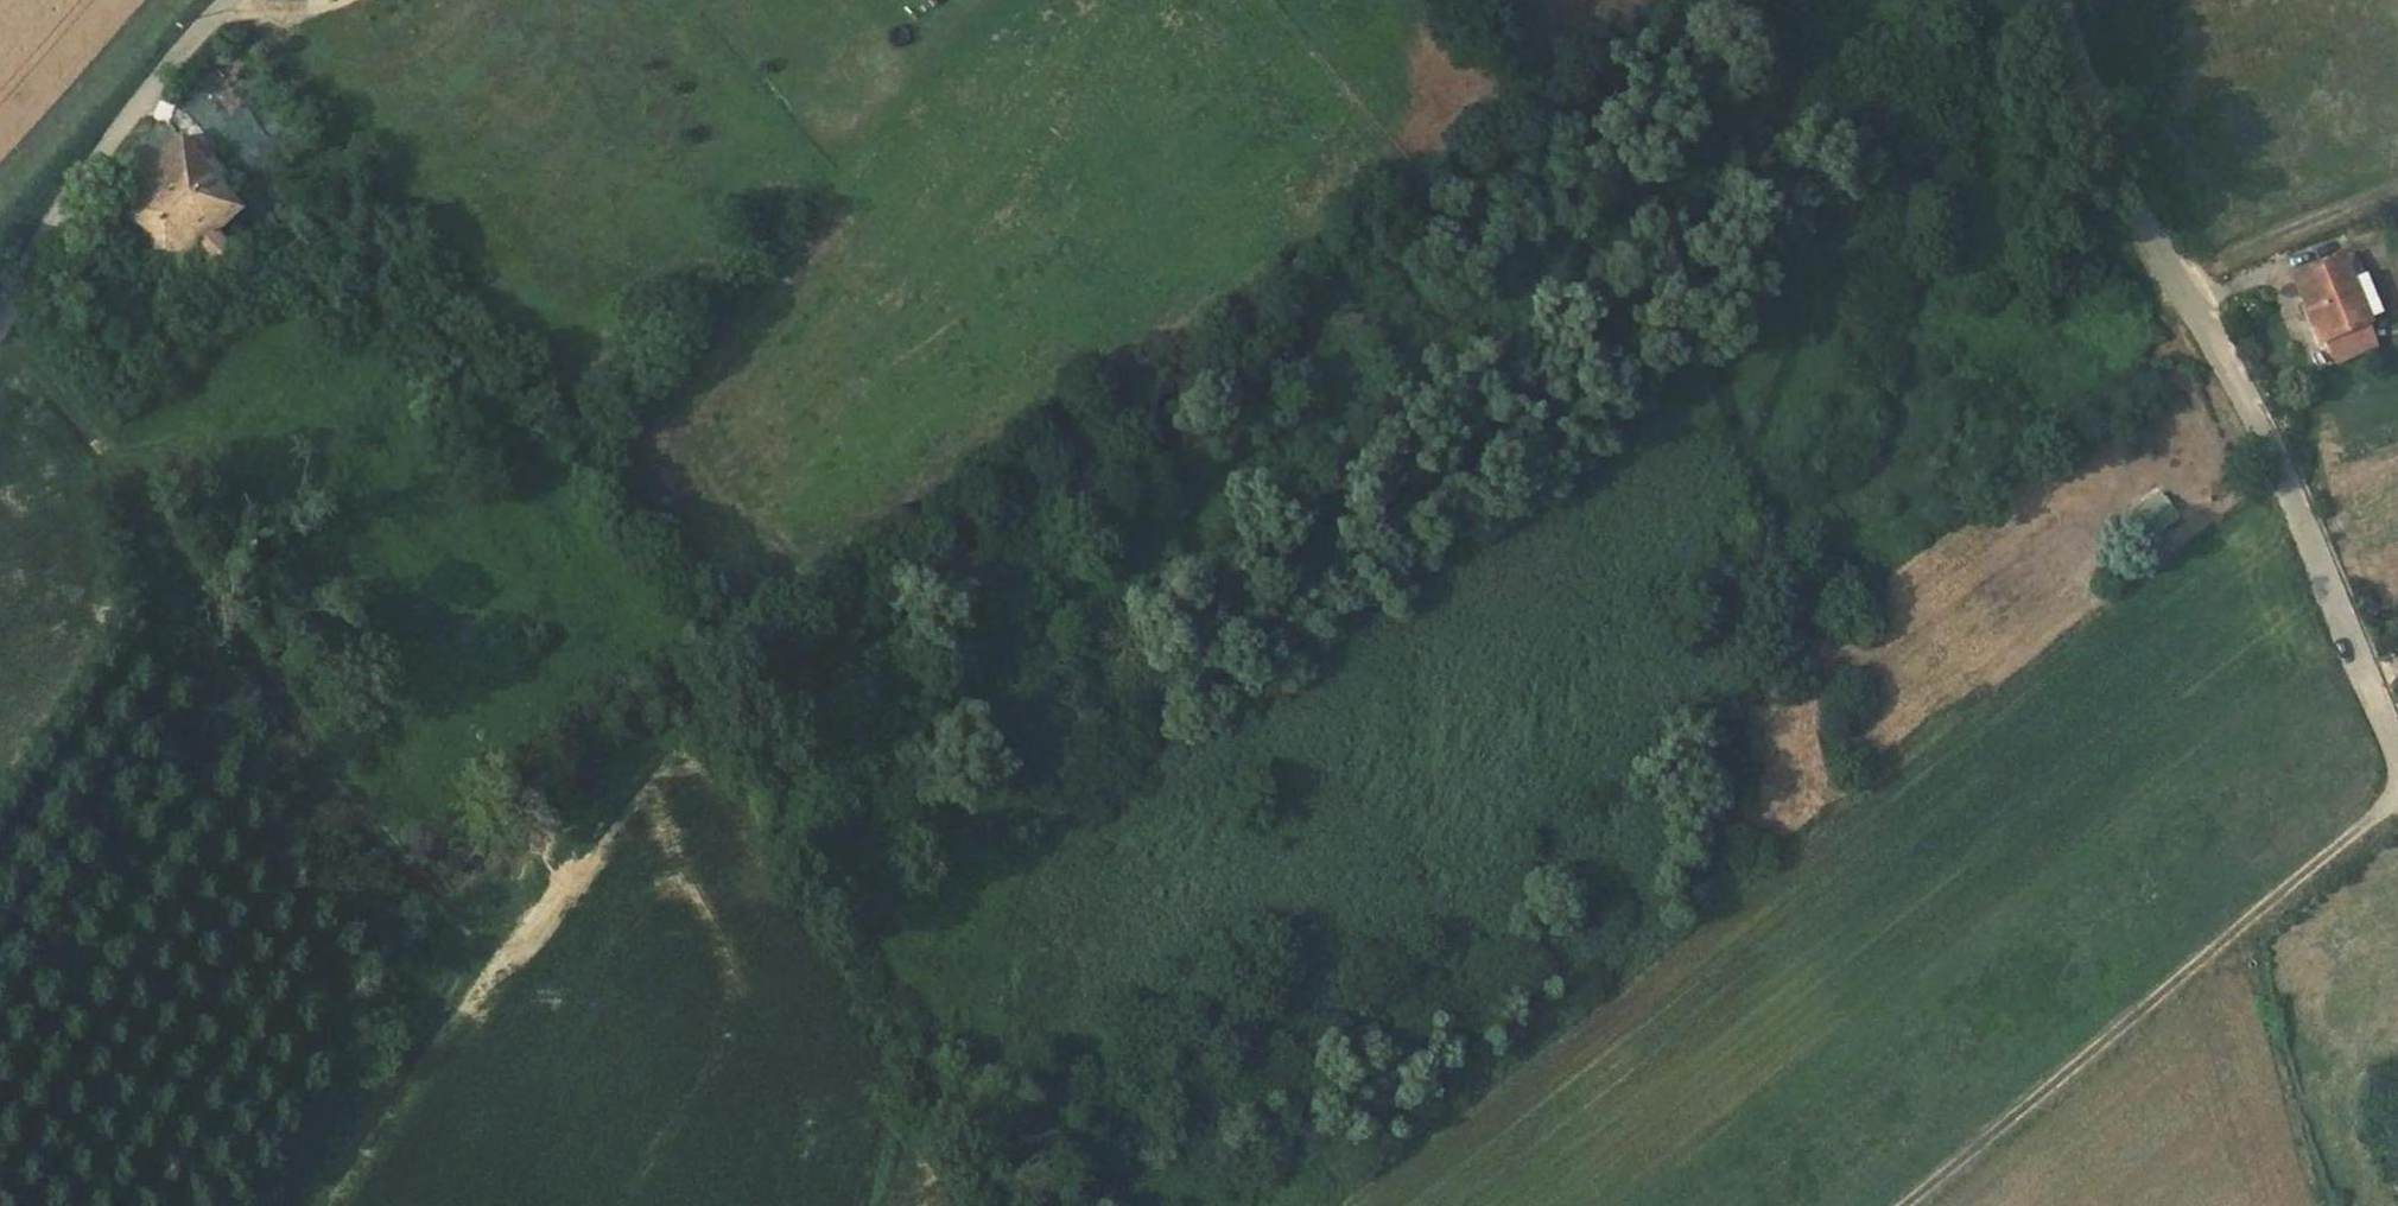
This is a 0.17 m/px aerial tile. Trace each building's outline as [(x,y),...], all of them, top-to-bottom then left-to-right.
[(179,138),(104,204),(164,276),(197,246),(199,255),(201,259),(208,263),(211,263),(218,260),(223,254),(224,250),(224,245),(223,242),(218,238),(215,236),(209,236),(238,209),(179,138)] [(2340,258),(2297,276),(2324,340),(2327,338),(2363,324),(2382,316),(2364,273),(2349,280),(2340,258)] [(2363,324),(2327,338),(2336,361),(2373,346),(2363,324)] [(2167,491),(2139,503),(2152,533),(2180,521),(2167,491)]
